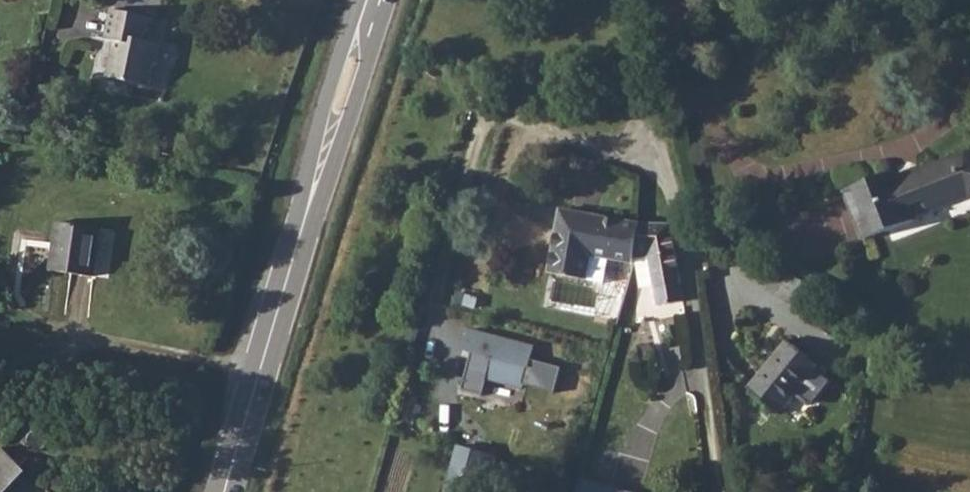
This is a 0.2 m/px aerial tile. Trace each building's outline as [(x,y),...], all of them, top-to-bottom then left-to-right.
[(112,39),(106,75),(157,85),(163,48),(146,45),(152,13),(103,4),(97,36),(112,39)] [(841,191),(859,241),(969,201),(969,155),(965,153),(889,181),(887,175),(841,191)] [(562,208),(550,272),(589,279),(593,257),(635,265),(639,246),(643,223),(562,208)] [(89,279),(99,227),(58,218),(47,270),(89,279)] [(639,246),(635,265),(648,323),(684,315),(681,301),(675,302),(662,241),(639,246)] [(487,376),(522,386),(530,359),(533,347),(471,330),(466,348),(473,350),(462,389),(482,394),(487,376)] [(814,366),(782,343),(746,393),(776,416),(793,394),(806,403),(812,404),(828,382),(811,369),(814,366)] [(530,359),(522,386),(554,395),(562,368),(530,359)] [(486,453),(461,444),(444,491),(473,491),(486,453)] [(2,449),(0,451),(0,491),(15,491),(31,475),(2,449)] [(572,491),(624,491),(576,478),(572,491)]
